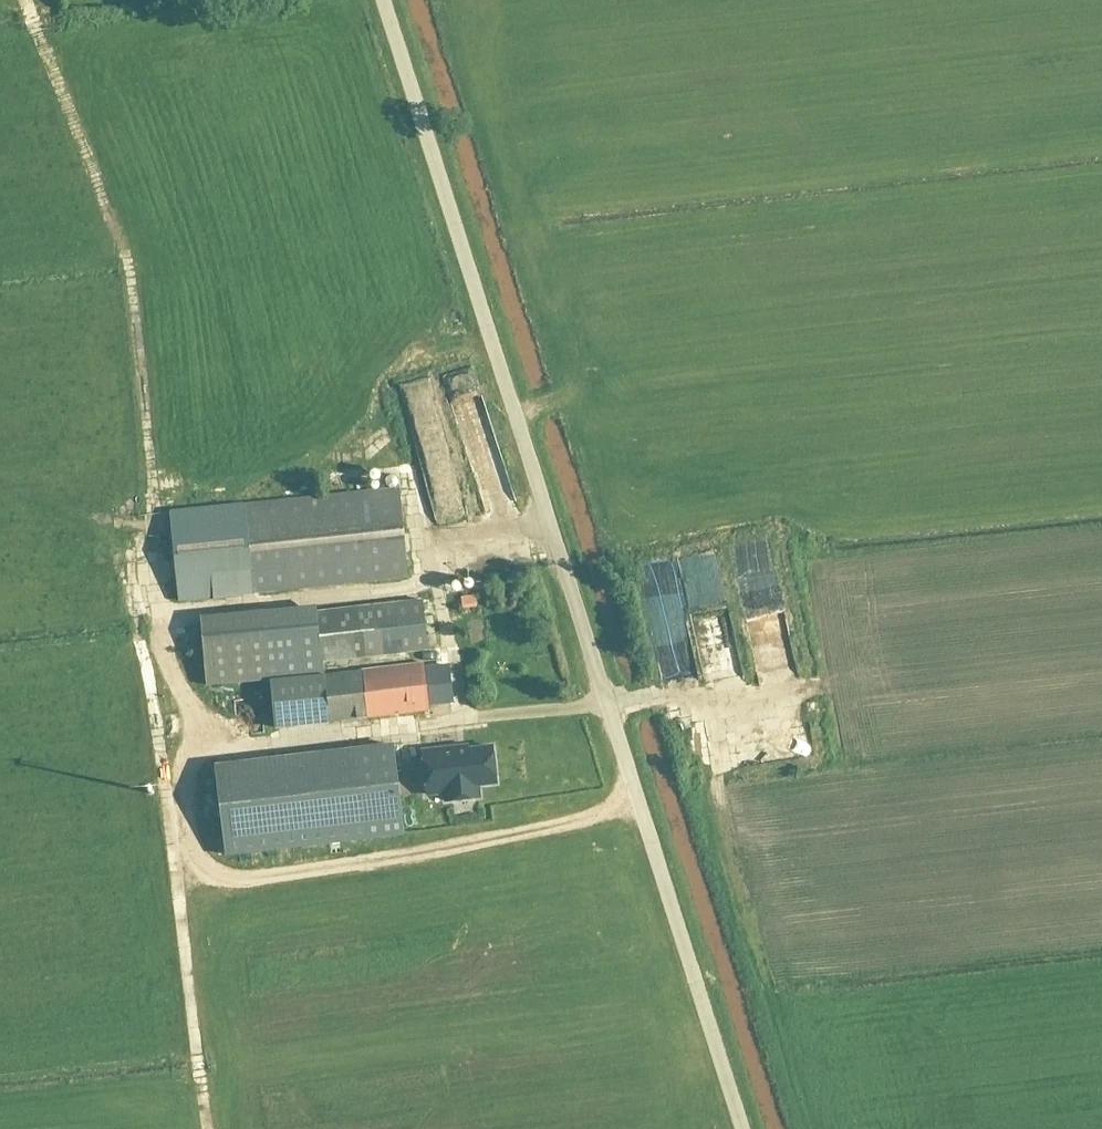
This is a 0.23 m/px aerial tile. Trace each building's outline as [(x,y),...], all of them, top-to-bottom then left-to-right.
[(497,471),(494,421),(463,423),(466,473),(497,471)] [(437,446),(424,449),(429,467),(442,464),(437,446)] [(431,520),(453,515),(443,469),(421,475),(431,520)] [(179,602),(408,579),(399,491),(170,513),(179,602)] [(672,591),(669,574),(642,579),(645,596),(672,591)] [(716,578),(679,585),(701,690),(712,687),(710,679),(736,674),(716,578)] [(741,608),(751,673),(791,667),(781,602),(741,608)] [(264,612),(200,619),(206,688),(268,683),(270,724),(311,720),(312,724),(329,722),(329,725),(436,710),(435,706),(454,703),(449,666),(424,670),(422,660),(327,674),(325,661),(428,646),(424,619),(384,625),(381,604),(318,613),(318,612),(265,620),(264,612)] [(679,606),(655,610),(662,649),(685,646),(679,606)] [(214,768),(224,856),(404,835),(393,747),(214,768)] [(457,749),(433,751),(434,762),(423,764),(427,796),(444,794),(445,803),(478,799),(477,787),(496,784),(491,748),(457,752),(457,749)]
